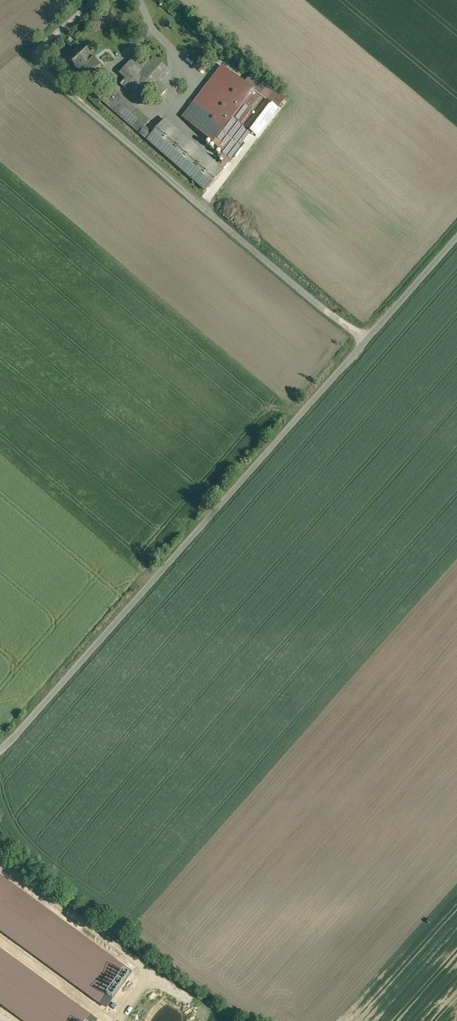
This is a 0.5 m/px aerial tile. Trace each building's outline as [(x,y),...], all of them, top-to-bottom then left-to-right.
[(90,55),(82,46),(81,46),(67,58),(78,70),(79,70),(93,86),(100,80),(106,75),(91,59),(92,58),(90,56),(90,55)] [(154,58),(141,73),(133,66),(126,74),(128,76),(121,84),(141,101),(152,89),(161,97),(167,90),(158,82),(168,70),(154,58)] [(100,80),(93,86),(91,87),(95,92),(103,84),(100,80)] [(216,89),(214,89),(212,90),(211,91),(210,92),(209,93),(209,94),(208,95),(208,96),(208,98),(207,99),(208,101),(208,102),(209,104),(209,105),(210,106),(211,107),(213,108),(215,109),(216,109),(218,110),(221,109),(222,109),(223,108),(225,107),(226,106),(227,105),(227,104),(228,103),(228,102),(229,100),(229,99),(229,97),(228,95),(227,93),(226,92),(225,90),(223,89),(221,89),(218,88),(216,89)] [(149,121),(113,89),(103,101),(139,133),(149,121)] [(250,132),(231,117),(227,123),(220,118),(214,126),(207,135),(205,138),(231,157),(250,132)] [(223,170),(165,120),(152,135),(146,130),(143,134),(149,139),(148,140),(205,190),(223,170)] [(209,122),(202,131),(207,135),(214,126),(209,122)]
